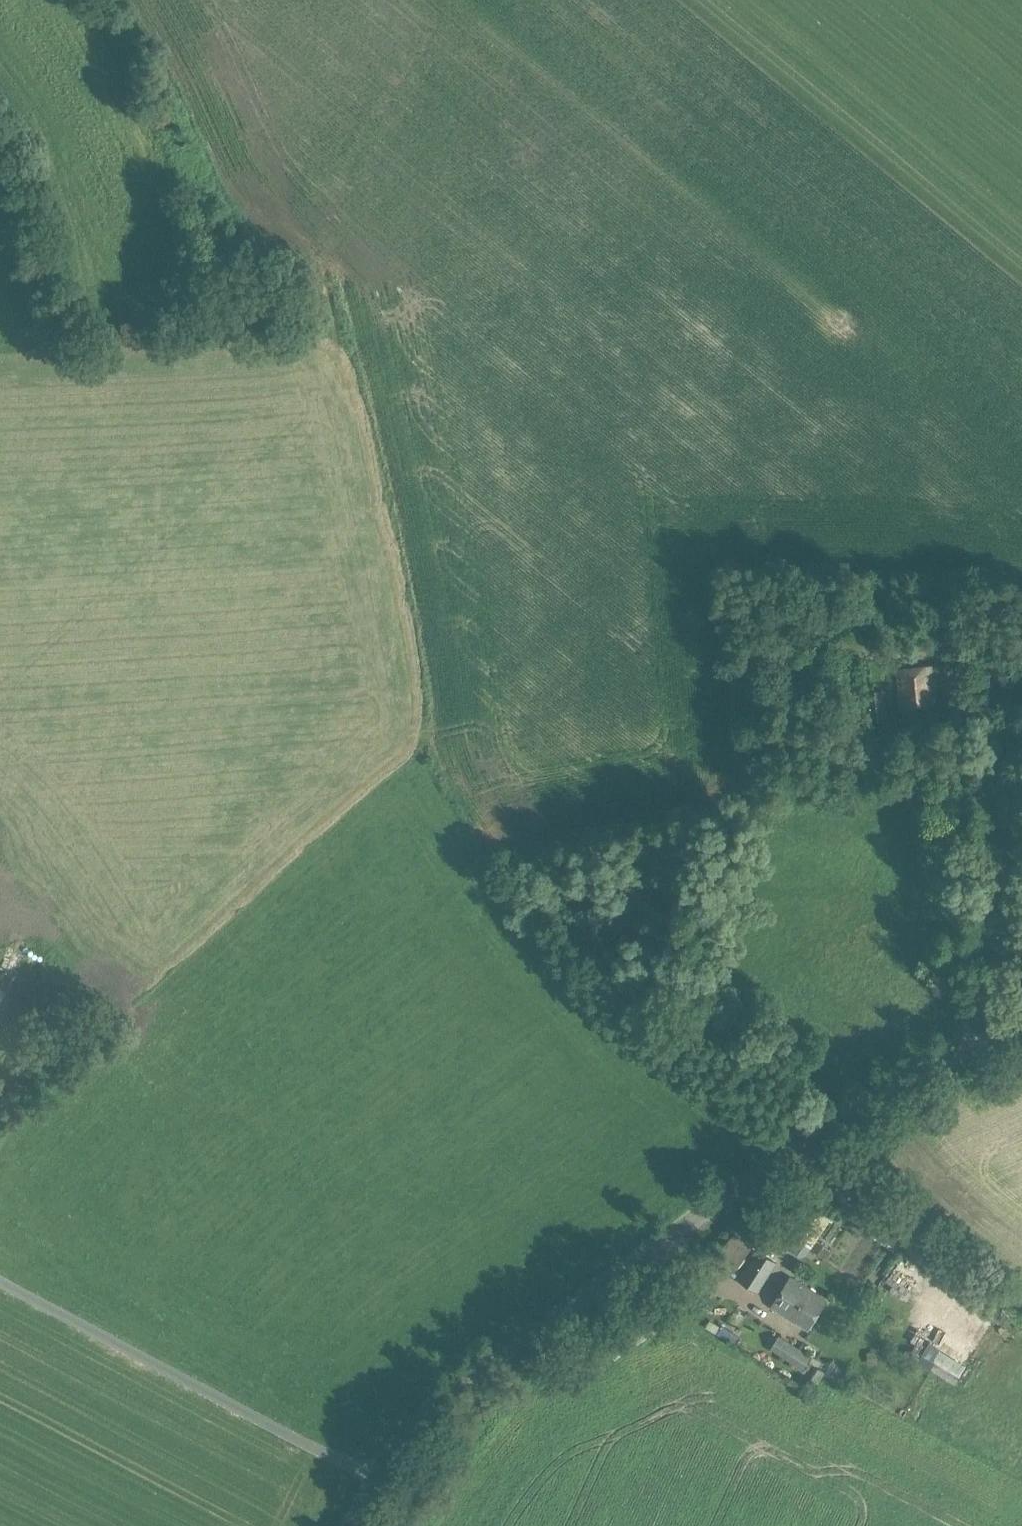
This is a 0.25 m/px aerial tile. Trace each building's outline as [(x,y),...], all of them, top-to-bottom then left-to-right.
[(938,707),(934,668),(898,672),(902,711),(938,707)] [(887,720),(884,691),(869,693),(872,723),(887,720)] [(799,1240),(794,1247),(795,1253),(800,1257),(807,1257),(812,1249),(801,1241),(799,1240)] [(817,1241),(812,1249),(826,1259),(831,1250),(817,1241)] [(778,1262),(759,1251),(740,1281),(758,1293),(778,1262)] [(773,1306),(809,1329),(827,1301),(791,1278),(773,1306)] [(867,1289),(854,1289),(854,1299),(867,1299),(867,1289)] [(778,1314),(772,1323),(794,1337),(800,1327),(778,1314)] [(813,1358),(780,1335),(771,1348),(805,1371),(813,1358)] [(966,1368),(939,1351),(929,1368),(955,1385),(966,1368)] [(818,1368),(807,1386),(815,1391),(826,1373),(818,1368)]
